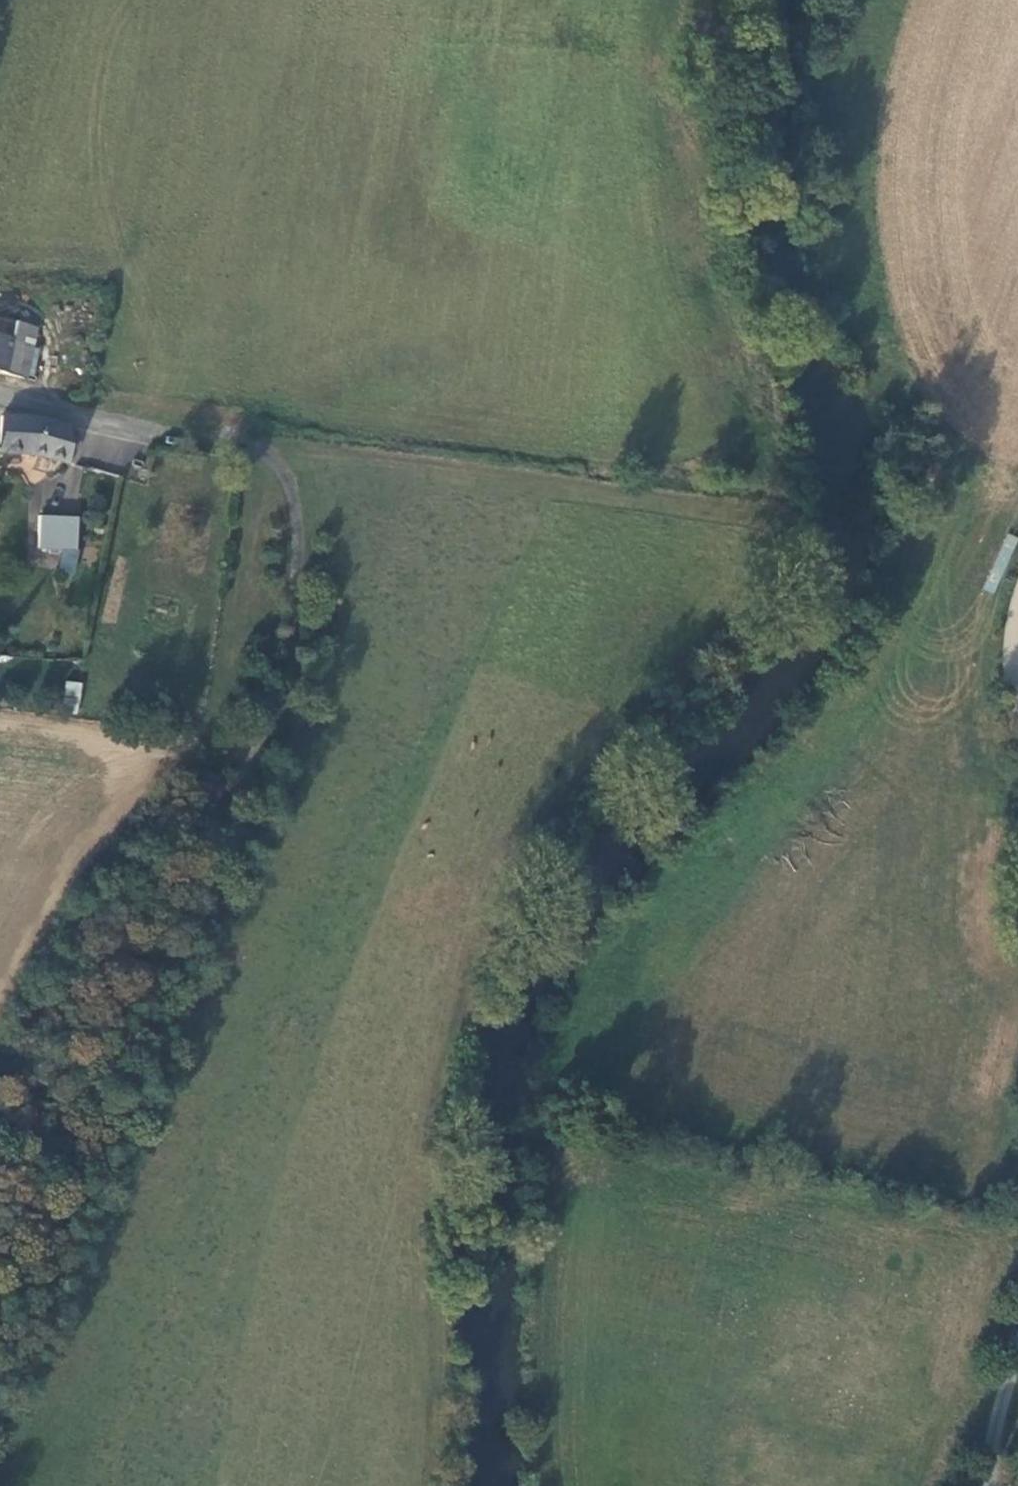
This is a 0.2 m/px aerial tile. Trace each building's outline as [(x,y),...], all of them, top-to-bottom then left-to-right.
[(21,380),(32,328),(0,322),(0,376),(21,380)] [(65,436),(46,434),(47,425),(0,419),(0,452),(62,459),(65,436)] [(69,515),(29,516),(29,546),(68,547),(69,515)] [(63,549),(61,567),(75,568),(77,551),(63,549)] [(78,710),(81,683),(66,681),(62,708),(78,710)]
